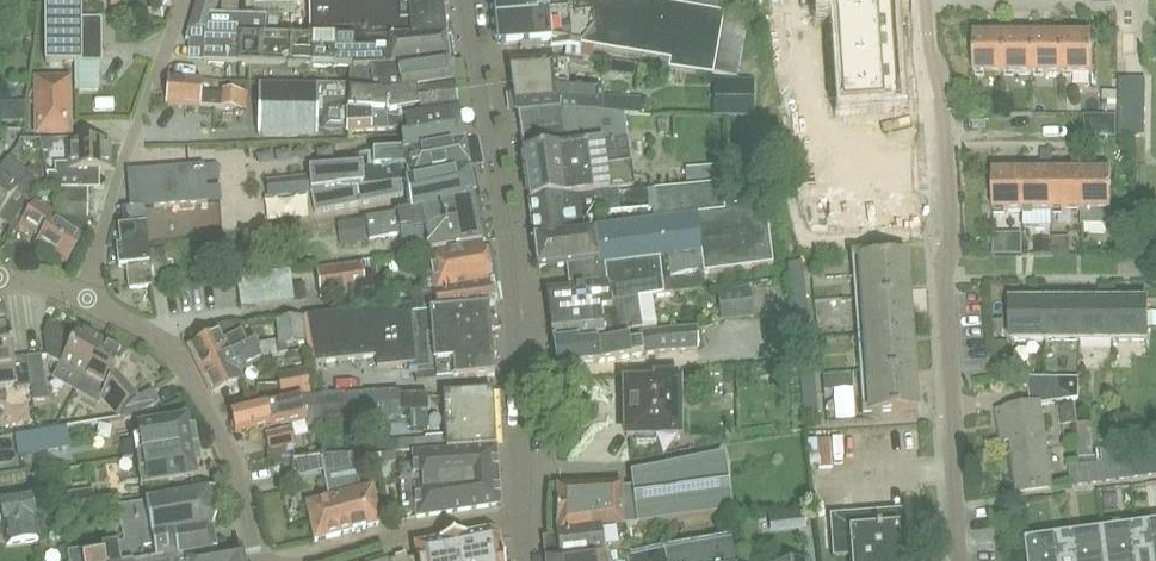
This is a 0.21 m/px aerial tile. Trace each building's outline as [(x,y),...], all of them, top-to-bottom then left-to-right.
[(14,20),(13,1),(20,1),(20,0),(0,0),(0,20),(14,20)] [(46,62),(102,62),(102,19),(82,19),(82,0),(45,0),(46,62)] [(219,0),(197,0),(193,13),(215,14),(219,0)] [(441,0),(309,0),(309,39),(353,41),(403,37),(445,37),(441,0)] [(684,8),(641,0),(493,0),(497,43),(549,39),(660,59),(658,67),(736,78),(746,22),(723,17),(723,15),(684,8)] [(723,15),(723,13),(744,18),(747,0),(685,0),(684,8),(723,15)] [(815,7),(829,6),(831,101),(884,99),(883,3),(869,4),(869,0),(815,0),(815,7)] [(753,3),(753,12),(768,12),(768,3),(753,3)] [(449,61),(446,37),(445,37),(403,37),(353,41),(309,39),(266,37),(266,16),(215,14),(193,13),(185,41),(203,41),(202,62),(287,65),(287,66),(353,67),(353,69),(371,69),(400,67),(448,61),(449,61)] [(772,18),(758,18),(758,27),(772,27),(772,18)] [(786,39),(801,38),(799,19),(785,20),(786,29),(786,39)] [(758,27),(757,36),(758,36),(772,36),(772,27),(758,27)] [(1004,74),(1004,34),(1004,29),(992,29),(992,34),(974,34),(974,74),(1004,74)] [(1004,34),(1004,74),(1033,74),(1033,34),(1033,29),(1021,29),(1021,35),(1004,34)] [(1051,35),(1033,34),(1033,74),(1062,74),(1062,35),(1062,29),(1051,29),(1051,35)] [(1079,34),(1062,35),(1062,74),(1092,74),(1092,34),(1091,34),(1091,29),(1079,29),(1079,34)] [(758,36),(757,46),(772,46),(772,36),(758,36)] [(483,44),(486,68),(497,67),(493,43),(483,44)] [(757,46),(757,55),(772,55),(772,46),(757,46)] [(757,55),(757,65),(772,64),(772,55),(757,55)] [(458,114),(448,61),(400,67),(371,69),(353,69),(319,68),(318,68),(319,70),(261,68),(260,114),(275,115),(275,111),(288,112),(303,113),(314,114),(314,118),(320,118),(320,113),(347,117),(349,117),(389,119),(408,120),(458,114)] [(566,109),(599,111),(599,106),(600,91),(572,90),(569,62),(557,62),(511,65),(517,112),(558,107),(566,109)] [(608,63),(607,72),(632,75),(634,66),(608,63)] [(757,65),(757,74),(772,74),(772,64),(757,65)] [(236,109),(246,110),(247,92),(223,90),(223,95),(201,94),(202,80),(168,78),(167,105),(236,109)] [(37,81),(37,133),(69,132),(68,80),(37,81)] [(1119,98),(1119,135),(1133,135),(1145,136),(1146,81),(1119,80),(1119,98)] [(1103,106),(1116,106),(1116,91),(1103,91),(1103,106)] [(607,106),(606,111),(624,112),(639,113),(639,104),(640,101),(635,101),(607,99),(607,106)] [(599,111),(566,109),(558,107),(518,112),(524,152),(523,152),(530,201),(529,201),(529,203),(580,197),(579,195),(631,188),(624,112),(606,111),(599,111)] [(1116,113),(1084,113),(1083,135),(1116,136),(1116,113)] [(406,136),(460,128),(458,114),(408,120),(389,119),(349,117),(347,117),(348,133),(364,132),(387,131),(387,130),(405,128),(406,136)] [(896,123),(850,125),(851,151),(897,149),(896,123)] [(460,128),(406,136),(400,137),(403,151),(403,153),(463,144),(460,128)] [(110,169),(109,142),(68,143),(69,173),(47,173),(47,189),(77,189),(77,170),(110,169)] [(793,142),(779,143),(779,152),(794,152),(793,142)] [(468,169),(463,144),(403,153),(403,151),(373,154),(373,169),(363,169),(362,166),(309,171),(310,177),(311,193),(312,193),(411,181),(468,169)] [(897,149),(851,151),(852,177),(897,175),(897,149)] [(1022,211),(1052,211),(1052,171),(1052,165),(1052,151),(1040,151),(1040,171),(1022,171),(1022,211)] [(794,152),(779,152),(780,162),(794,161),(794,152)] [(762,156),(731,158),(731,166),(732,182),(763,181),(762,156)] [(27,173),(8,159),(0,170),(0,216),(16,193),(26,201),(44,176),(31,167),(27,173)] [(1022,211),(1022,171),(1022,165),(1011,165),(1011,171),(992,171),(992,211),(1022,211)] [(1081,211),(1081,171),(1081,165),(1069,165),(1069,171),(1052,171),(1052,211),(1081,211)] [(1098,171),(1081,171),(1081,211),(1081,225),(1111,225),(1110,171),(1110,165),(1098,165),(1098,171)] [(130,209),(144,208),(207,203),(204,166),(127,172),(130,209)] [(685,169),(686,185),(732,182),(731,166),(685,169)] [(411,181),(312,193),(311,193),(296,194),(297,199),(304,198),(306,214),(338,209),(338,207),(368,204),(389,200),(388,198),(409,194),(412,211),(472,198),(474,198),(468,171),(468,169),(411,181)] [(897,175),(852,177),(853,202),(898,201),(897,175)] [(310,177),(275,181),(276,197),(296,194),(311,193),(310,177)] [(772,266),(765,205),(725,209),(722,186),(646,192),(580,197),(529,203),(537,269),(567,266),(569,284),(606,281),(607,285),(546,290),(553,340),(629,330),(641,328),(638,300),(663,294),(700,290),(698,275),(772,266)] [(56,189),(56,219),(86,220),(87,190),(56,189)] [(797,193),(781,193),(782,203),(797,202),(797,193)] [(472,198),(412,211),(396,212),(365,218),(369,240),(400,236),(403,255),(444,249),(482,243),(472,198)] [(898,201),(853,202),(854,228),(899,226),(898,201)] [(797,202),(782,203),(783,212),(798,212),(797,202)] [(89,221),(56,219),(37,206),(24,226),(36,234),(38,231),(43,235),(37,243),(66,263),(83,238),(83,237),(89,221)] [(144,208),(130,209),(122,210),(124,227),(119,228),(121,248),(117,248),(119,267),(127,266),(129,289),(151,287),(144,208)] [(349,243),(367,240),(363,218),(345,221),(349,243)] [(852,238),(851,223),(813,224),(814,240),(852,238)] [(1020,253),(1020,235),(1008,235),(1008,253),(1020,253)] [(1067,237),(1051,238),(1051,249),(1067,249),(1067,237)] [(420,296),(491,283),(483,244),(419,255),(422,279),(419,287),(420,296)] [(163,250),(148,251),(149,264),(165,263),(163,250)] [(862,332),(913,329),(907,254),(857,258),(862,332)] [(313,269),(317,300),(365,294),(364,284),(369,283),(367,262),(361,263),(313,269)] [(790,264),(793,291),(805,290),(802,263),(790,264)] [(236,275),(237,296),(283,295),(283,273),(236,275)] [(491,283),(420,296),(411,297),(412,303),(412,311),(427,309),(428,313),(487,307),(495,306),(492,285),(491,283)] [(956,284),(957,295),(977,295),(977,284),(956,284)] [(720,321),(752,318),(749,287),(717,291),(720,321)] [(805,290),(793,291),(796,317),(808,316),(805,290)] [(1011,340),(1045,340),(1045,301),(1011,301),(1011,340)] [(1045,301),(1045,340),(1079,340),(1079,301),(1045,301)] [(1113,340),(1114,301),(1079,301),(1079,340),(1113,340)] [(1148,301),(1114,301),(1113,340),(1148,340),(1148,301)] [(302,318),(305,343),(308,364),(339,361),(376,357),(377,369),(403,366),(404,378),(416,376),(416,382),(494,376),(487,307),(428,313),(427,309),(412,311),(412,303),(394,305),(394,308),(370,311),(334,314),(302,318)] [(796,317),(798,343),(811,342),(808,316),(796,317)] [(305,343),(302,318),(275,321),(279,346),(305,343)] [(994,321),(994,335),(1007,334),(1006,321),(994,321)] [(16,384),(16,389),(30,387),(26,357),(14,358),(9,325),(0,326),(0,386),(16,384)] [(47,357),(83,377),(103,341),(80,328),(75,336),(56,326),(48,329),(44,336),(47,357)] [(629,330),(553,340),(557,366),(601,363),(631,357),(656,353),(698,350),(696,329),(652,332),(631,336),(629,330)] [(868,412),(918,409),(913,329),(862,332),(868,412)] [(228,354),(217,333),(188,347),(199,370),(247,346),(241,334),(224,342),(230,353),(228,354)] [(103,341),(83,377),(105,389),(101,398),(120,419),(133,418),(160,402),(153,389),(135,400),(114,376),(126,353),(103,341)] [(798,343),(801,369),(813,367),(811,342),(798,343)] [(247,346),(199,370),(212,396),(243,381),(236,367),(253,359),(255,364),(263,359),(255,343),(247,346)] [(26,357),(30,387),(32,402),(47,400),(41,355),(26,357)] [(804,394),(816,393),(813,367),(801,369),(804,394)] [(283,399),(301,397),(302,400),(313,399),(307,370),(278,375),(281,400),(283,399)] [(824,390),(852,387),(850,374),(823,376),(824,390)] [(625,385),(627,437),(637,437),(638,444),(654,443),(654,436),(680,436),(678,383),(677,383),(677,377),(653,378),(654,384),(625,385)] [(1052,489),(1041,402),(1079,399),(1079,379),(1073,379),(1058,379),(1059,385),(1029,390),(1031,404),(1008,406),(1008,409),(998,410),(1002,442),(1012,441),(1019,494),(1052,489)] [(413,453),(497,448),(493,393),(444,396),(446,436),(425,437),(425,439),(398,440),(398,453),(413,452),(413,453)] [(816,393),(804,394),(806,420),(819,419),(816,393)] [(302,400),(305,418),(306,423),(400,417),(400,413),(428,411),(427,395),(399,397),(399,394),(313,399),(302,400)] [(305,418),(302,400),(301,397),(283,399),(281,400),(265,403),(232,411),(237,435),(305,418)] [(1072,487),(1155,476),(1155,455),(1113,459),(1112,449),(1097,450),(1097,454),(1093,454),(1091,421),(1076,423),(1075,404),(1057,407),(1060,426),(1076,423),(1076,431),(1077,454),(1078,464),(1068,466),(1072,487)] [(133,441),(136,458),(197,448),(195,431),(189,432),(187,420),(139,428),(141,440),(133,441)] [(19,454),(54,448),(51,430),(16,436),(19,454)] [(271,452),(296,447),(292,430),(267,436),(271,452)] [(819,469),(831,468),(830,440),(817,441),(817,449),(808,450),(810,469),(819,469)] [(197,448),(136,458),(141,487),(197,477),(195,466),(200,465),(197,448)] [(496,449),(413,455),(414,466),(400,467),(401,511),(417,511),(418,518),(500,506),(496,449)] [(328,499),(305,505),(315,542),(377,526),(380,521),(372,488),(361,490),(352,455),(345,457),(344,456),(321,456),(328,499)] [(557,519),(558,532),(625,524),(728,515),(723,460),(698,464),(698,462),(688,463),(689,466),(679,468),(679,465),(669,467),(670,469),(634,475),(635,485),(621,485),(621,481),(556,484),(556,497),(556,501),(556,515),(557,515),(557,519)] [(193,555),(217,550),(213,527),(218,513),(214,490),(117,508),(124,543),(67,554),(69,560),(152,560),(174,556),(178,557),(193,555)] [(32,495),(0,500),(0,513),(2,512),(7,545),(39,540),(32,495)] [(802,511),(784,513),(786,532),(804,530),(802,511)] [(900,551),(908,550),(905,511),(831,516),(834,558),(851,557),(851,560),(900,560),(900,551)] [(732,541),(629,556),(625,535),(625,527),(625,524),(558,532),(557,532),(558,537),(543,539),(546,560),(735,560),(732,541)] [(1103,531),(1107,560),(1155,560),(1155,524),(1103,531)] [(1103,531),(1027,541),(1029,560),(1107,560),(1103,531)] [(500,539),(490,533),(415,547),(417,558),(407,559),(406,556),(390,560),(503,560),(500,539)] [(240,550),(194,558),(193,555),(178,557),(174,556),(152,560),(242,560),(240,550)]
